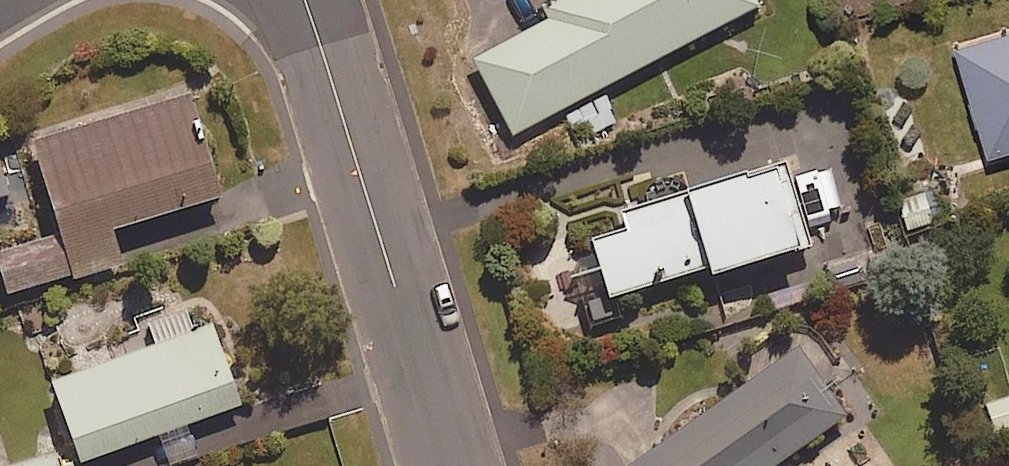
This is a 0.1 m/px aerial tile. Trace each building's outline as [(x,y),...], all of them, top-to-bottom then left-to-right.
[(541,6),(547,17),(470,58),(510,132),(753,2),(751,0),(552,0),(541,6)] [(957,48),(990,156),(1008,150),(1008,32),(957,48)] [(223,190),(192,88),(36,135),(65,231),(0,251),(0,255),(11,291),(123,257),(113,224),(223,190)] [(10,193),(0,159),(0,196),(10,193)] [(712,265),(714,270),(798,245),(787,209),(795,207),(782,163),(625,209),(630,223),(595,233),(613,294),(712,265)] [(911,239),(949,222),(933,187),(895,204),(911,239)] [(216,318),(195,326),(186,303),(149,316),(157,338),(53,377),(84,459),(161,431),(172,461),(200,450),(190,422),(247,401),(216,318)] [(844,411),(797,343),(622,465),(766,465),(844,411)] [(1008,433),(1008,386),(975,396),(988,439),(1008,433)]
